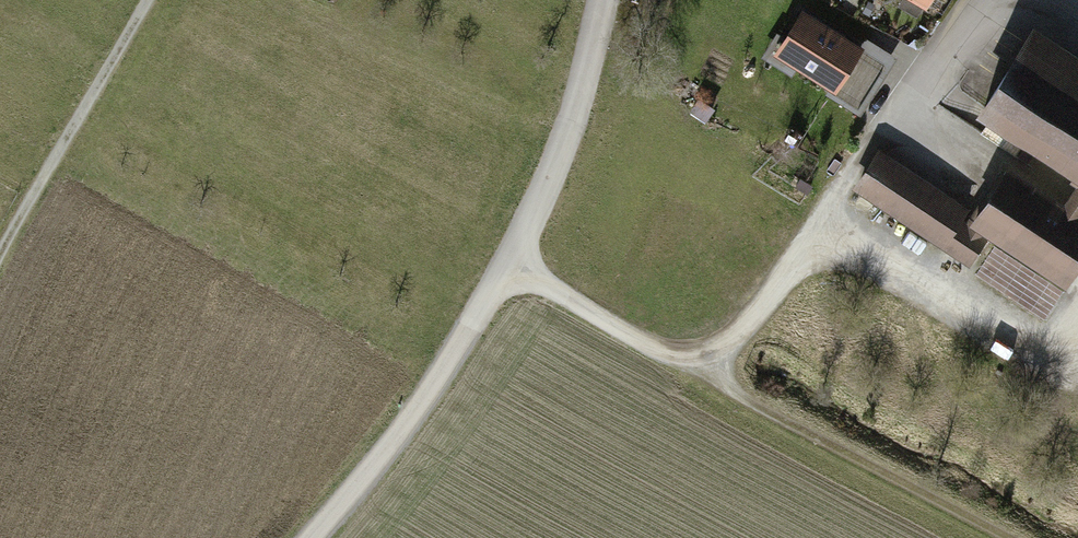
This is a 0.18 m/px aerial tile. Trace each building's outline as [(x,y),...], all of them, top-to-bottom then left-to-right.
[(861,43),(803,7),(777,48),(836,84),(861,43)] [(1019,27),(962,112),(1071,184),(1052,212),(996,174),(963,224),(874,165),(856,191),(959,260),(974,237),(1053,289),(1077,252),(1077,217),(1075,215),(1077,211),(1077,92),(1077,90),(1077,66),(1019,27)]
